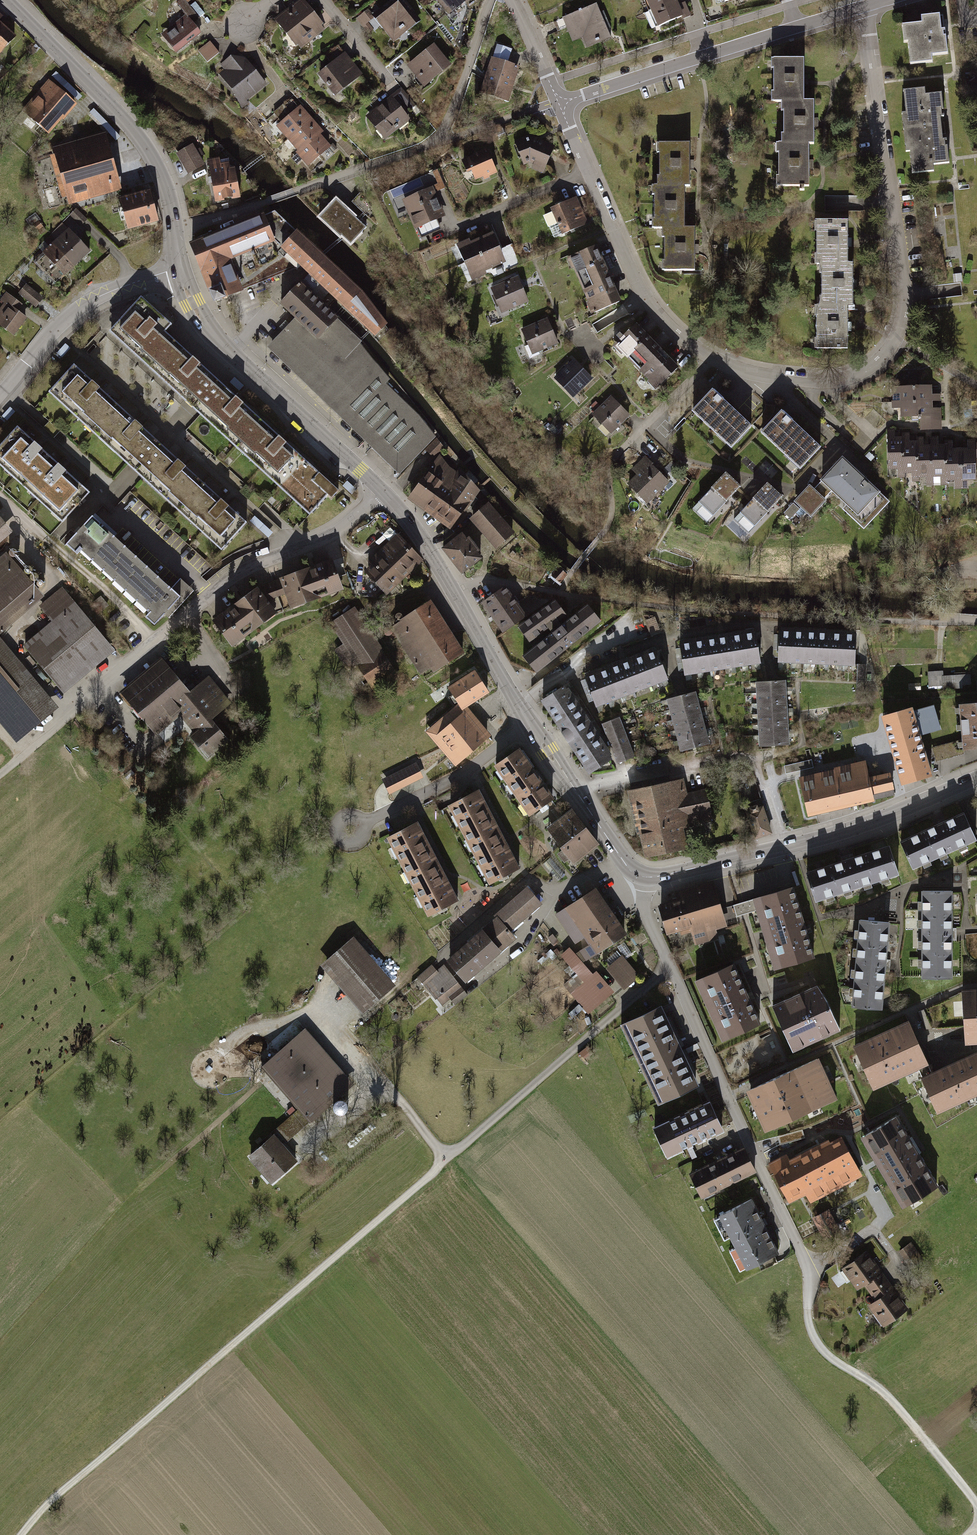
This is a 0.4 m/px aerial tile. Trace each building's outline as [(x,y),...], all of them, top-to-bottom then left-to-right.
[(305,0),(296,0),(274,16),(298,48),(326,27),(305,0)] [(399,0),(390,0),(372,14),(390,37),(414,18),(399,0)] [(649,10),(672,0),(645,0),(649,10)] [(678,0),(672,0),(649,10),(656,26),(682,15),(683,19),(691,15),(685,1),(679,3),(678,0)] [(609,34),(595,2),(561,16),(571,41),(583,36),(587,44),(609,34)] [(365,26),(372,17),(365,11),(357,20),(365,26)] [(908,41),(910,64),(932,61),(931,55),(947,53),(945,29),(941,30),(939,15),(921,17),(922,23),(902,26),(904,42),(908,41)] [(174,57),(200,38),(187,19),(160,39),(174,57)] [(0,52),(15,37),(0,23),(0,52)] [(214,40),(200,48),(207,59),(220,51),(214,40)] [(422,84),(449,63),(432,41),(405,62),(422,84)] [(508,99),(520,63),(506,59),(510,47),(494,42),(479,90),(508,99)] [(360,72),(343,49),(315,70),(333,93),(360,72)] [(242,108),(269,89),(244,55),(217,75),(242,108)] [(804,59),(770,59),(770,99),(783,99),(783,143),(774,143),(774,186),(807,187),(807,139),(817,139),(818,96),(804,95),(804,59)] [(47,134),(74,103),(46,79),(19,109),(47,134)] [(904,131),(941,127),(940,116),(944,116),(944,111),(942,93),(925,94),(924,88),(903,90),(906,113),(902,113),(904,131)] [(417,112),(400,89),(365,115),(383,138),(417,112)] [(330,142),(298,102),(273,121),(304,161),(330,142)] [(941,127),(904,131),(906,151),(910,151),(912,173),(934,171),(933,164),(949,162),(947,142),(946,139),(943,139),(941,127)] [(541,170),(552,144),(532,133),(512,140),(522,162),(541,170)] [(119,187),(104,134),(49,150),(65,202),(119,187)] [(175,152),(187,172),(203,162),(191,142),(175,152)] [(690,146),(658,146),(658,185),(650,185),(650,228),(661,228),(661,269),(699,269),(699,227),(683,227),(684,188),(690,188),(690,146)] [(495,171),(486,148),(464,157),(474,180),(495,171)] [(211,196),(235,193),(231,162),(226,163),(225,158),(217,159),(216,154),(205,156),(211,196)] [(443,213),(431,185),(401,199),(413,227),(443,213)] [(156,218),(149,191),(120,199),(128,226),(156,218)] [(360,218),(331,192),(314,212),(347,241),(365,221),(360,218)] [(587,221),(577,195),(549,205),(558,232),(587,221)] [(291,226),(274,211),(266,215),(275,240),(277,242),(291,226)] [(266,215),(265,214),(192,244),(215,300),(242,288),(230,260),(276,241),(275,240),(266,215)] [(63,274),(88,250),(63,224),(38,248),(63,274)] [(848,224),(814,224),(813,266),(824,266),(824,305),(817,305),(816,345),(849,346),(849,306),(854,306),(855,263),(847,262),(848,224)] [(323,253),(292,225),(291,226),(277,242),(276,243),(300,265),(303,268),(372,330),(382,315),(358,285),(323,253)] [(456,243),(465,262),(500,247),(493,231),(470,241),(469,237),(456,243)] [(230,260),(242,288),(296,268),(300,265),(276,243),(277,242),(276,241),(230,260)] [(616,298),(593,242),(565,254),(589,310),(616,298)] [(506,261),(500,247),(465,262),(472,280),(487,273),(486,270),(506,261)] [(528,301),(518,276),(490,287),(501,313),(528,301)] [(34,306),(42,296),(24,281),(16,291),(34,306)] [(299,321),(272,350),(347,422),(384,383),(389,378),(358,342),(360,340),(300,283),(281,303),(299,321)] [(15,335),(27,316),(19,311),(24,303),(6,292),(0,300),(0,325),(15,335)] [(190,407),(309,516),(330,495),(334,499),(340,492),(216,378),(167,333),(172,326),(141,299),(110,334),(190,407)] [(556,341),(546,316),(519,327),(529,352),(556,341)] [(679,366),(637,322),(613,345),(655,389),(679,366)] [(590,375),(571,355),(551,374),(570,394),(590,375)] [(221,549),(247,521),(160,441),(74,362),(48,391),(134,470),(221,549)] [(347,422),(399,473),(435,436),(419,417),(384,383),(347,422)] [(932,386),(900,387),(900,402),(932,401),(932,394),(932,386)] [(751,426),(712,390),(692,411),(730,448),(751,426)] [(628,413),(610,393),(592,411),(610,430),(628,413)] [(932,401),(900,402),(900,418),(920,417),(933,417),(932,408),(932,401)] [(821,447),(782,410),(760,433),(799,470),(821,447)] [(941,417),(920,417),(920,428),(942,428),(941,417)] [(15,425),(0,442),(0,465),(59,520),(87,490),(15,425)] [(889,470),(903,469),(903,442),(903,437),(896,437),(888,437),(889,470)] [(918,473),(917,445),(917,441),(910,441),(903,442),(903,469),(903,474),(918,473)] [(939,444),(933,445),(934,477),(948,477),(947,449),(947,444),(939,444)] [(934,477),(933,445),(925,445),(917,445),(918,473),(918,477),(934,477)] [(961,449),(962,481),(976,481),(976,449),(976,448),(968,448),(961,449)] [(962,481),(961,449),(954,449),(947,449),(948,477),(948,481),(962,481)] [(410,495),(451,525),(477,492),(442,452),(410,495)] [(878,488),(839,452),(818,475),(856,511),(878,488)] [(668,480),(645,455),(622,477),(646,502),(668,480)] [(740,486),(726,472),(691,506),(706,521),(740,486)] [(782,498),(767,482),(732,516),(747,531),(782,498)] [(811,515),(826,499),(809,484),(794,500),(811,515)] [(795,501),(785,512),(792,518),(802,507),(795,501)] [(496,547),(514,532),(490,505),(473,520),(496,547)] [(14,527),(0,511),(0,539),(14,527)] [(178,597),(90,517),(65,544),(153,625),(178,597)] [(480,557),(463,534),(444,549),(461,572),(480,557)] [(421,560),(399,537),(372,563),(374,565),(366,572),(386,593),(421,560)] [(44,597),(6,552),(0,558),(0,634),(44,597)] [(340,586),(329,556),(277,572),(277,577),(258,585),(267,598),(281,593),(287,606),(340,586)] [(39,582),(44,578),(34,566),(29,570),(39,582)] [(553,575),(560,582),(567,575),(559,568),(553,575)] [(275,610),(254,582),(208,617),(229,645),(275,610)] [(23,640),(67,691),(118,648),(63,584),(42,602),(52,614),(23,640)] [(504,633),(527,618),(506,587),(483,602),(504,633)] [(566,616),(556,602),(519,627),(529,642),(566,616)] [(375,691),(400,675),(352,603),(326,620),(341,643),(333,648),(354,681),(364,675),(375,691)] [(462,653),(432,603),(394,627),(424,676),(462,653)] [(524,656),(539,674),(604,622),(589,604),(524,656)] [(678,640),(684,675),(761,661),(755,627),(678,640)] [(778,660),(856,665),(858,632),(780,627),(778,660)] [(18,739),(58,706),(0,638),(0,719),(18,739)] [(665,677),(653,646),(580,672),(592,703),(665,677)] [(186,688),(159,655),(117,690),(155,733),(178,714),(190,728),(186,733),(207,756),(227,735),(210,715),(229,702),(208,673),(186,688)] [(487,690),(472,669),(425,703),(433,715),(425,722),(431,732),(422,741),(445,771),(490,732),(466,703),(487,690)] [(945,673),(945,669),(929,670),(931,688),(964,687),(964,683),(972,683),(972,672),(945,673)] [(788,743),(785,681),(754,682),(757,744),(788,743)] [(542,700),(589,773),(612,758),(566,685),(542,700)] [(709,742),(695,692),(665,700),(679,750),(709,742)] [(956,701),(959,746),(976,744),(976,700),(956,701)] [(942,772),(920,701),(884,712),(906,783),(942,772)] [(634,754),(618,715),(601,722),(617,761),(634,754)] [(554,798),(520,748),(494,765),(528,816),(554,798)] [(382,776),(390,792),(425,775),(417,759),(382,776)] [(813,759),(785,762),(787,771),(815,768),(813,759)] [(866,773),(864,762),(799,777),(807,812),(895,793),(889,768),(866,773)] [(683,779),(628,790),(641,855),(687,845),(683,826),(710,820),(704,787),(685,791),(683,779)] [(477,795),(449,811),(491,886),(519,870),(477,795)] [(598,844),(570,809),(544,829),(572,865),(598,844)] [(976,839),(964,813),(900,840),(912,867),(976,839)] [(420,825),(387,843),(429,918),(461,900),(420,825)] [(897,871),(887,844),(808,871),(818,898),(897,871)] [(542,902),(526,884),(444,956),(466,981),(517,936),(511,929),(542,902)] [(725,929),(712,884),(679,894),(681,902),(658,909),(666,938),(690,931),(695,946),(717,940),(715,932),(725,929)] [(628,930),(597,885),(557,912),(588,957),(628,930)] [(811,964),(791,890),(749,901),(769,976),(811,964)] [(952,978),(953,891),(923,891),(922,977),(952,978)] [(880,1009),(889,922),(859,919),(850,1006),(880,1009)] [(359,1010),(392,982),(352,934),(318,962),(359,1010)] [(593,1007),(611,990),(569,946),(551,963),(593,1007)] [(622,952),(604,967),(621,987),(639,973),(622,952)] [(440,1010),(462,993),(437,961),(415,978),(440,1010)] [(696,982),(723,1040),(759,1023),(733,965),(696,982)] [(819,985),(773,1005),(793,1050),(839,1029),(819,985)] [(961,989),(965,1042),(976,1041),(976,988),(961,989)] [(659,1103),(695,1086),(659,1008),(623,1024),(659,1103)] [(350,1082),(303,1026),(258,1064),(306,1120),(350,1082)] [(927,1070),(907,1027),(851,1052),(870,1095),(927,1070)] [(976,1057),(918,1083),(934,1119),(976,1100),(976,1058),(976,1057)] [(834,1099),(816,1060),(749,1091),(767,1130),(834,1099)] [(709,1104),(656,1129),(667,1154),(721,1128),(709,1104)] [(918,1149),(897,1113),(861,1134),(903,1205),(938,1184),(918,1149)] [(803,1129),(779,1136),(781,1143),(805,1136),(803,1129)] [(294,1157),(273,1132),(248,1152),(269,1177),(294,1157)] [(859,1173),(841,1139),(829,1145),(828,1142),(819,1147),(794,1160),(790,1163),(786,1156),(770,1164),(788,1200),(806,1190),(810,1198),(859,1173)] [(754,1170),(743,1148),(692,1172),(703,1195),(754,1170)] [(776,1251),(751,1199),(721,1214),(746,1266),(776,1251)] [(814,1218),(823,1235),(837,1228),(828,1211),(814,1218)] [(865,1303),(881,1326),(907,1308),(866,1249),(840,1267),(856,1290),(864,1284),(873,1298),(865,1303)]
